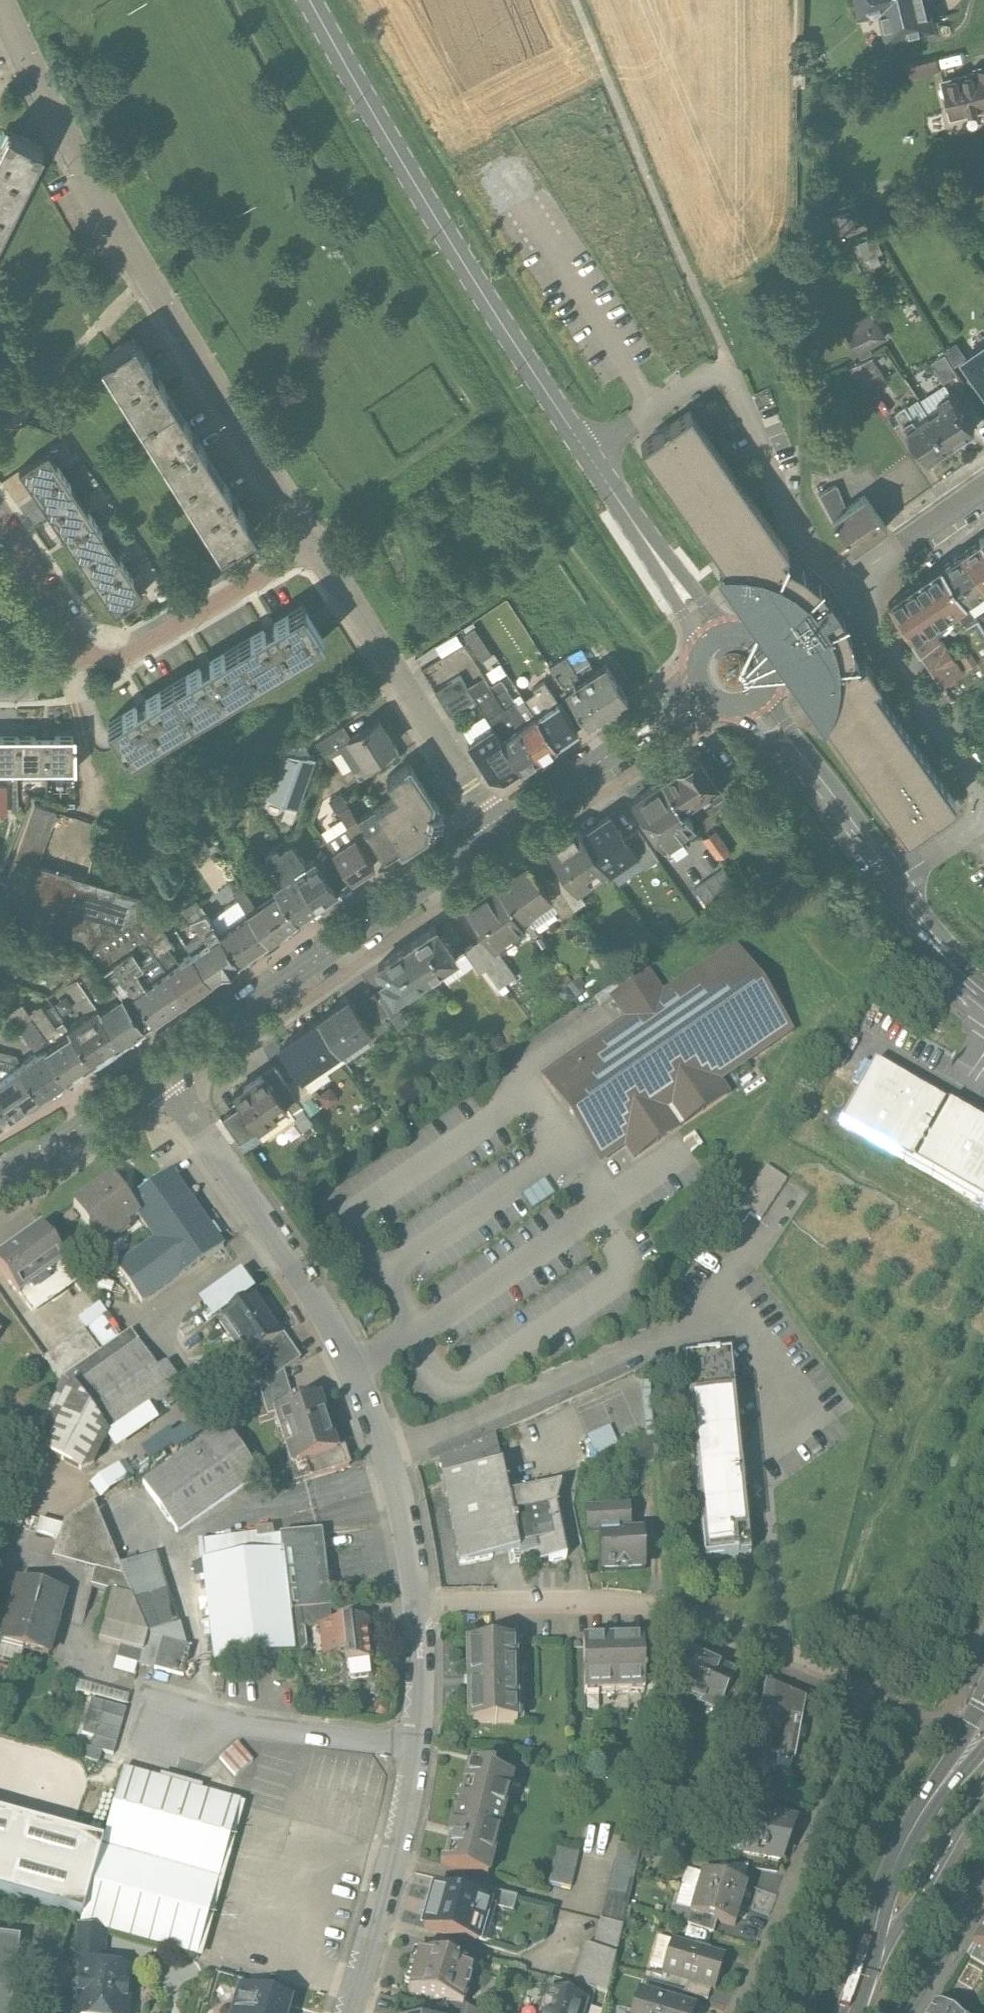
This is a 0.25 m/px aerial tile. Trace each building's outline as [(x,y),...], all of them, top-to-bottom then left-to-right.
[(893,36),(932,27),(926,0),(885,0),(893,36)] [(912,76),(941,67),(938,54),(908,63),(912,76)] [(942,82),(951,118),(983,110),(983,72),(942,82)] [(10,214),(43,146),(12,131),(11,131),(8,129),(0,145),(0,209),(10,214)] [(10,214),(0,209),(0,234),(10,214)] [(874,316),(844,329),(857,356),(886,343),(874,316)] [(141,423),(174,402),(134,338),(130,341),(130,340),(123,344),(113,351),(100,359),(141,423)] [(945,353),(931,362),(944,383),(958,374),(945,353)] [(967,366),(983,390),(983,354),(967,366)] [(871,358),(851,371),(867,393),(886,380),(871,358)] [(769,390),(753,396),(758,411),(774,405),(769,390)] [(936,398),(923,406),(950,446),(953,444),(958,445),(964,441),(964,437),(975,429),(951,393),(938,402),(936,398)] [(894,415),(926,462),(950,446),(923,406),(919,401),(907,409),(906,407),(894,415)] [(181,487),(214,466),(174,402),(141,423),(181,487)] [(824,721),(907,839),(956,805),(874,687),(880,683),(864,661),(858,665),(852,656),(850,639),(843,619),(836,608),(838,607),(829,595),(828,595),(819,585),(812,579),(803,572),(789,564),(788,565),(781,555),(786,552),(788,551),(690,411),(641,446),(723,564),(718,568),(736,594),(738,593),(734,588),(738,585),(745,595),(746,595),(752,604),(763,608),(773,614),(786,626),(793,637),(800,652),(802,664),(802,676),(809,685),(808,685),(815,695),(809,700),(824,721)] [(36,494),(64,475),(58,466),(54,468),(44,453),(20,470),(36,494)] [(214,466),(181,487),(221,552),(251,533),(250,532),(254,530),(214,466)] [(52,517),(80,499),(64,475),(36,494),(52,517)] [(818,495),(832,520),(846,511),(836,487),(818,495)] [(886,528),(865,498),(846,511),(832,520),(853,550),(886,528)] [(52,517),(67,541),(95,522),(80,499),(52,517)] [(67,541),(83,565),(111,546),(95,522),(67,541)] [(961,555),(983,589),(983,547),(980,542),(961,555)] [(83,565),(99,589),(127,570),(111,546),(83,565)] [(941,569),(965,604),(983,592),(983,589),(961,555),(941,569)] [(736,594),(718,568),(715,568),(823,723),(824,721),(809,700),(815,695),(808,685),(809,685),(802,676),(802,664),(800,652),(793,637),(786,626),(773,614),(763,608),(752,604),(746,595),(745,595),(738,585),(734,588),(738,593),(736,594)] [(888,604),(919,651),(935,640),(938,638),(930,626),(947,614),(948,615),(965,604),(941,569),(888,604)] [(127,570),(99,589),(115,612),(140,596),(130,581),(133,579),(127,570)] [(238,646),(258,679),(323,640),(305,610),(304,610),(302,607),(238,646)] [(976,622),(966,629),(983,655),(983,634),(976,622)] [(475,626),(463,634),(481,661),(492,654),(475,626)] [(983,663),(981,659),(970,667),(965,660),(958,665),(956,662),(952,665),(935,640),(919,651),(951,699),(983,678),(983,662),(983,663)] [(193,719),(258,679),(238,646),(173,685),(193,719)] [(550,666),(588,723),(627,697),(611,672),(605,663),(595,670),(590,661),(575,671),(566,656),(550,666)] [(442,703),(466,687),(458,675),(433,692),(442,703)] [(493,689),(539,756),(556,745),(535,714),(531,709),(531,708),(524,699),(517,703),(501,679),(489,686),(492,690),(493,689)] [(531,708),(531,709),(535,714),(556,745),(587,723),(565,690),(561,693),(564,698),(559,701),(545,681),(534,689),(535,691),(524,699),(531,708)] [(129,758),(193,719),(173,685),(109,724),(111,727),(110,728),(129,758)] [(466,687),(442,703),(450,715),(475,700),(474,699),(466,687)] [(513,759),(519,768),(520,769),(539,756),(493,689),(492,690),(475,701),(492,727),(491,727),(513,759)] [(338,745),(359,779),(400,754),(378,719),(349,738),(342,727),(344,725),(343,724),(317,740),(326,753),(338,745)] [(513,759),(491,727),(467,743),(489,776),(503,778),(519,768),(513,759)] [(45,769),(75,768),(75,735),(44,736),(45,769)] [(14,769),(14,736),(0,736),(0,769),(14,769)] [(14,769),(45,769),(44,736),(14,736),(14,769)] [(679,769),(663,780),(681,806),(697,795),(702,803),(721,790),(716,782),(719,779),(715,773),(712,775),(696,751),(676,765),(679,769)] [(261,809),(292,820),(309,774),(316,756),(281,752),(261,809)] [(374,807),(402,848),(403,847),(423,833),(425,835),(435,829),(436,823),(441,824),(443,812),(438,811),(440,805),(433,795),(431,797),(410,764),(409,762),(387,777),(397,792),(374,807)] [(267,787),(271,776),(262,773),(258,784),(267,787)] [(663,780),(662,779),(632,800),(662,844),(692,823),(681,806),(663,780)] [(339,812),(349,805),(340,791),(328,799),(337,813),(339,812)] [(122,992),(144,1025),(152,1019),(185,996),(148,943),(139,929),(147,923),(156,918),(142,897),(142,895),(38,864),(58,810),(35,802),(0,899),(0,916),(34,926),(83,937),(84,938),(106,971),(107,971),(122,992)] [(348,826),(325,841),(351,881),(374,865),(353,834),(364,827),(358,818),(349,805),(339,812),(348,826)] [(218,820),(211,806),(202,811),(210,824),(218,820)] [(358,818),(364,827),(374,842),(385,859),(398,850),(402,848),(374,807),(358,818)] [(609,813),(582,832),(604,864),(611,874),(636,856),(639,854),(626,837),(609,813)] [(19,825),(22,818),(16,816),(13,823),(19,825)] [(577,826),(546,847),(563,872),(576,890),(577,889),(594,877),(591,873),(604,864),(582,832),(577,826)] [(639,854),(636,856),(648,871),(662,860),(638,829),(626,837),(639,854)] [(702,840),(715,857),(730,852),(714,831),(702,840)] [(189,841),(200,858),(211,850),(200,834),(189,841)] [(291,840),(280,848),(279,849),(317,905),(326,898),(329,898),(333,895),(334,893),(338,890),(314,857),(307,863),(291,840)] [(273,886),(275,890),(276,890),(297,919),(299,917),(302,917),(306,914),(308,911),(317,905),(279,849),(280,848),(276,844),(263,853),(282,880),(273,886)] [(519,918),(547,898),(549,896),(540,883),(528,866),(497,887),(519,918)] [(738,888),(725,870),(695,891),(708,909),(738,888)] [(586,901),(577,889),(576,890),(563,872),(553,878),(574,909),(586,901)] [(574,909),(553,878),(551,876),(540,883),(549,896),(547,898),(561,918),(574,909)] [(494,883),(464,905),(484,934),(494,947),(524,925),(519,918),(497,887),(494,883)] [(240,903),(241,903),(267,940),(297,919),(276,890),(275,890),(256,904),(243,885),(233,892),(240,903)] [(241,903),(240,903),(222,917),(209,899),(200,905),(238,960),(267,940),(241,903)] [(192,951),(211,978),(222,971),(238,960),(200,905),(196,900),(183,909),(199,934),(204,930),(210,940),(192,951)] [(148,943),(185,996),(211,978),(192,951),(178,961),(168,946),(172,943),(156,918),(147,923),(139,929),(148,943)] [(473,964),(462,950),(454,955),(434,927),(406,946),(427,976),(438,968),(448,982),(473,964)] [(515,977),(494,947),(484,934),(462,950),(473,964),(478,972),(484,968),(498,989),(515,977)] [(387,978),(381,981),(388,991),(393,999),(427,976),(406,946),(378,965),(387,978)] [(570,1098),(609,1156),(625,1145),(634,1157),(675,1130),(726,1095),(717,1082),(755,1056),(756,1057),(757,1056),(757,1055),(789,1034),(791,1033),(790,1031),(789,1032),(735,950),(734,948),(732,950),(733,950),(702,971),(701,971),(699,972),(700,973),(662,998),(647,976),(613,1000),(627,1021),(546,1076),(545,1076),(543,1078),(544,1079),(545,1079),(562,1104),(570,1098)] [(144,1025),(122,992),(107,971),(106,971),(97,978),(85,960),(72,969),(76,976),(121,1041),(144,1025)] [(85,1012),(67,1024),(92,1061),(121,1041),(76,976),(72,969),(71,967),(60,975),(66,982),(65,983),(85,1012)] [(408,1021),(393,999),(388,991),(378,998),(399,1028),(408,1021)] [(318,1021),(340,1052),(372,1030),(350,999),(318,1021)] [(27,1013),(29,1012),(22,1001),(14,1007),(28,1014),(27,1013)] [(46,1048),(66,1078),(92,1061),(67,1024),(66,1025),(64,1021),(57,1026),(41,1003),(29,1012),(27,1013),(28,1014),(51,1045),(46,1048)] [(19,1062),(17,1064),(22,1065),(41,1095),(66,1078),(46,1048),(51,1045),(28,1014),(14,1007),(0,1016),(0,1023),(17,1025),(36,1051),(19,1062)] [(295,1060),(306,1076),(340,1052),(318,1021),(281,1048),(291,1062),(295,1060)] [(12,1054),(0,1050),(0,1060),(10,1062),(12,1054)] [(345,1060),(340,1052),(306,1076),(302,1079),(311,1091),(331,1077),(328,1072),(345,1060)] [(875,1058),(841,1117),(983,1200),(983,1121),(875,1058)] [(22,1065),(17,1064),(10,1062),(0,1060),(0,1093),(15,1113),(41,1095),(22,1065)] [(295,1060),(291,1062),(300,1075),(302,1079),(306,1076),(295,1060)] [(288,1085),(287,1084),(275,1066),(264,1073),(278,1092),(288,1085)] [(264,1073),(234,1094),(242,1105),(258,1128),(277,1115),(273,1110),(285,1103),(278,1092),(264,1073)] [(308,1096),(311,1091),(302,1079),(300,1075),(287,1084),(288,1085),(300,1102),(308,1096)] [(15,1113),(0,1093),(0,1124),(15,1113)] [(570,1098),(562,1104),(600,1161),(609,1156),(570,1098)] [(258,1128),(242,1105),(222,1119),(240,1145),(260,1131),(258,1128)] [(760,1217),(787,1177),(767,1163),(740,1203),(751,1210),(760,1217)] [(222,1249),(170,1174),(128,1202),(138,1217),(155,1241),(181,1278),(222,1249)] [(138,1217),(128,1202),(127,1203),(111,1181),(74,1206),(100,1244),(138,1217)] [(751,1210),(740,1203),(730,1196),(717,1216),(737,1230),(751,1210)] [(76,1278),(42,1229),(0,1258),(0,1270),(29,1311),(76,1278)] [(141,1305),(181,1278),(155,1241),(116,1268),(141,1305)] [(253,1295),(218,1320),(230,1338),(234,1335),(251,1358),(262,1351),(278,1339),(265,1322),(270,1318),(253,1295)] [(85,1331),(101,1353),(122,1338),(106,1316),(85,1331)] [(66,1378),(101,1353),(85,1331),(45,1359),(61,1382),(66,1378)] [(66,1378),(71,1387),(109,1439),(172,1394),(129,1334),(122,1338),(101,1353),(66,1378)] [(248,1375),(258,1389),(281,1373),(299,1360),(282,1336),(278,1339),(262,1351),(268,1360),(248,1375)] [(732,1348),(686,1352),(705,1553),(752,1549),(747,1502),(759,1493),(749,1480),(745,1483),(732,1348)] [(281,1373),(258,1389),(267,1417),(273,1415),(273,1413),(292,1407),(281,1373)] [(109,1439),(71,1387),(38,1451),(81,1473),(95,1465),(109,1439)] [(292,1407),(273,1413),(273,1415),(285,1450),(293,1448),(303,1481),(349,1466),(343,1447),(335,1449),(319,1399),(292,1407)] [(610,1420),(587,1429),(595,1449),(619,1440),(610,1420)] [(148,1464),(189,1439),(178,1422),(138,1447),(148,1464)] [(226,1429),(144,1486),(178,1535),(260,1478),(226,1429)] [(493,1432),(441,1457),(444,1473),(499,1462),(493,1432)] [(637,1465),(659,1456),(650,1436),(628,1446),(637,1465)] [(96,1494),(135,1476),(127,1459),(88,1478),(96,1494)] [(441,1474),(459,1563),(517,1551),(499,1462),(444,1473),(441,1474)] [(557,1505),(558,1484),(508,1494),(521,1560),(548,1555),(549,1560),(567,1557),(557,1505)] [(604,1525),(605,1565),(642,1564),(641,1531),(617,1532),(617,1524),(628,1523),(627,1508),(590,1509),(591,1525),(604,1525)] [(97,1571),(93,1586),(115,1592),(133,1597),(124,1573),(98,1510),(64,1524),(56,1558),(97,1571)] [(331,1608),(321,1532),(281,1537),(283,1553),(204,1563),(217,1663),(294,1653),(294,1654),(307,1653),(304,1630),(301,1611),(331,1608)] [(133,1597),(115,1592),(101,1644),(122,1650),(116,1671),(137,1677),(140,1666),(156,1670),(164,1639),(182,1645),(158,1561),(124,1573),(133,1597)] [(66,1595),(19,1582),(2,1644),(26,1651),(27,1648),(50,1655),(66,1595)] [(301,1611),(304,1630),(321,1628),(321,1626),(333,1625),(331,1608),(301,1611)] [(321,1628),(322,1637),(332,1644),(333,1654),(330,1658),(330,1666),(335,1670),(344,1669),(348,1664),(371,1661),(366,1621),(333,1625),(321,1626),(321,1628)] [(586,1639),(587,1690),(644,1688),(643,1638),(586,1639)] [(164,1639),(156,1670),(185,1679),(193,1648),(182,1645),(164,1639)] [(469,1641),(470,1721),(518,1720),(516,1640),(469,1641)] [(718,1664),(687,1651),(673,1684),(685,1689),(683,1693),(698,1699),(699,1695),(719,1704),(722,1697),(731,1678),(734,1671),(731,1670),(733,1666),(720,1660),(718,1664)] [(731,1678),(722,1697),(733,1701),(741,1683),(731,1678)] [(782,1685),(765,1678),(754,1745),(771,1747),(771,1746),(795,1750),(804,1696),(781,1692),(782,1685)] [(805,1693),(782,1685),(781,1692),(804,1696),(805,1693)] [(91,1699),(81,1735),(93,1738),(117,1746),(128,1709),(91,1699)] [(117,1746),(93,1738),(90,1748),(102,1752),(114,1756),(117,1746)] [(238,1744),(213,1767),(229,1783),(254,1760),(238,1744)] [(102,1752),(90,1748),(78,1745),(74,1756),(99,1763),(102,1752)] [(466,1801),(463,1814),(501,1822),(512,1774),(492,1770),(493,1765),(481,1762),(480,1766),(470,1764),(466,1782),(470,1783),(467,1795),(461,1793),(459,1800),(466,1801)] [(84,1915),(82,1925),(104,1931),(198,1957),(241,1802),(125,1770),(105,1842),(84,1915)] [(765,1798),(763,1809),(785,1813),(787,1802),(765,1798)] [(763,1809),(751,1807),(744,1847),(781,1853),(795,1815),(785,1813),(763,1809)] [(84,1915),(105,1842),(0,1813),(0,1892),(84,1915)] [(488,1874),(501,1822),(463,1814),(458,1813),(456,1823),(453,1822),(449,1835),(453,1836),(450,1846),(455,1847),(452,1859),(444,1857),(443,1863),(488,1874)] [(579,1850),(557,1845),(549,1880),(572,1885),(579,1850)] [(749,1862),(721,1858),(717,1871),(743,1880),(749,1862)] [(607,1992),(637,1865),(614,1859),(594,1944),(586,1941),(575,1982),(596,1988),(607,1992)] [(697,1889),(741,1902),(747,1880),(743,1880),(717,1871),(703,1868),(697,1889)] [(514,1894),(480,1886),(476,1900),(489,1903),(510,1909),(514,1894)] [(429,1914),(425,1926),(478,1941),(489,1903),(476,1900),(437,1888),(433,1901),(430,1900),(426,1913),(429,1914)] [(697,1889),(691,1908),(716,1916),(735,1922),(741,1902),(697,1889)] [(716,1916),(691,1908),(687,1919),(712,1927),(716,1916)] [(974,1933),(983,1939),(983,1917),(974,1933)] [(99,1965),(104,1931),(82,1925),(77,1924),(71,1966),(79,1967),(79,1964),(99,1966),(99,1965)] [(974,1933),(968,1943),(983,1953),(983,1939),(974,1933)] [(672,1935),(663,1966),(689,1974),(712,1981),(716,1982),(725,1950),(672,1935)] [(0,1941),(0,2012),(11,2012),(20,1943),(0,1941)] [(420,1951),(409,1989),(453,2001),(463,2004),(467,1990),(469,1991),(472,1981),(470,1980),(474,1966),(420,1951)] [(125,1970),(109,1968),(110,1966),(99,1965),(99,1966),(79,1964),(79,1967),(77,1982),(73,1981),(70,1984),(69,1989),(71,1994),(75,1994),(73,2012),(124,2012),(129,1976),(125,1970)] [(288,2002),(242,1988),(244,1980),(215,1972),(206,2005),(199,2003),(196,2012),(285,2012),(288,2002)] [(712,1981),(689,1974),(685,1985),(708,1993),(712,1981)] [(555,1976),(550,1990),(592,2002),(596,1988),(575,1982),(555,1976)] [(632,2012),(691,2012),(694,2001),(641,1985),(632,2012)] [(546,1999),(543,2001),(540,2009),(542,2012),(544,2012),(589,2012),(592,2002),(550,1990),(548,1999),(546,1999)] [(937,1993),(924,2012),(968,2012),(937,1993)] [(463,2004),(453,2001),(450,2012),(483,2012),(484,2011),(463,2004)]
